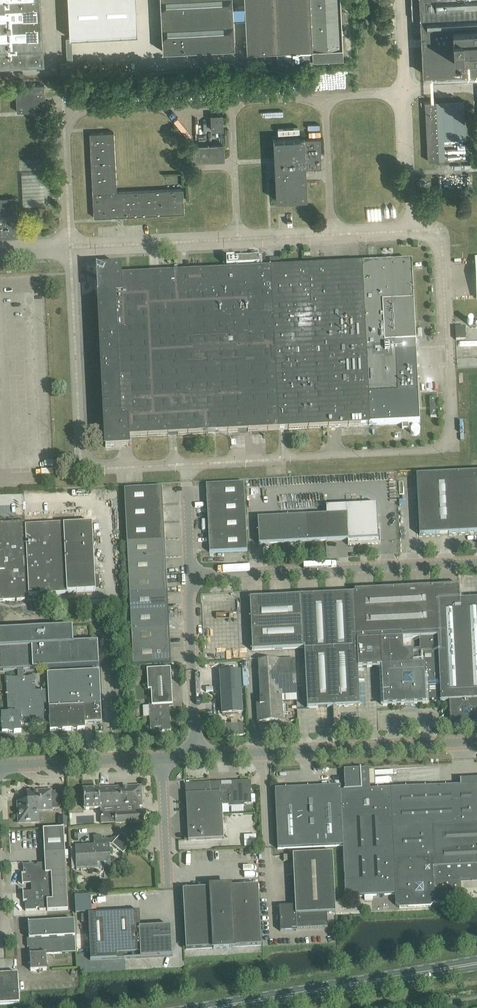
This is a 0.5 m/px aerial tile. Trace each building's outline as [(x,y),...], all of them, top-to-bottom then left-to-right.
[(43,62),(40,0),(0,0),(0,64),(43,62)] [(68,16),(136,13),(136,0),(68,0),(68,16)] [(162,50),(235,47),(232,0),(160,0),(162,50)] [(247,52),(278,51),(313,49),(313,59),(343,58),(340,0),(245,0),(247,52)] [(413,20),(421,19),(423,48),(424,74),(426,74),(434,73),(447,73),(459,72),(466,72),(476,71),(476,0),(412,0),(413,20)] [(45,84),(16,86),(18,111),(46,110),(45,84)] [(436,101),(425,102),(428,161),(446,160),(445,140),(459,140),(459,139),(466,139),(464,100),(458,100),(436,101)] [(212,115),(213,130),(224,130),(223,115),(212,115)] [(91,133),(94,216),(185,212),(183,188),(117,191),(114,132),(91,133)] [(319,139),(303,140),(303,139),(274,140),(277,201),(306,199),(304,169),(320,168),(319,139)] [(224,145),(215,145),(194,146),(194,161),(225,160),(224,145)] [(16,199),(0,199),(0,236),(1,236),(0,233),(18,232),(17,223),(16,199)] [(259,258),(226,259),(227,266),(259,265),(259,258)] [(411,263),(368,265),(270,270),(278,431),(420,423),(411,263)] [(120,277),(120,268),(97,269),(105,448),(129,447),(129,438),(278,431),(270,270),(120,277)] [(455,327),(456,340),(466,340),(465,327),(455,327)] [(416,476),(419,536),(476,533),(476,473),(416,476)] [(244,484),(206,485),(209,553),(247,551),(244,484)] [(160,487),(124,489),(133,665),(171,663),(162,487),(160,487)] [(346,506),(346,514),(258,519),(259,545),(348,540),(348,546),(360,545),(360,546),(367,546),(367,545),(381,544),(380,531),(378,531),(377,504),(346,506)] [(5,601),(25,601),(25,597),(97,593),(93,524),(64,526),(64,524),(26,526),(26,522),(0,523),(0,601),(5,601)] [(426,704),(426,701),(440,700),(441,702),(449,701),(450,723),(454,727),(476,726),(476,599),(460,600),(460,585),(354,590),(354,593),(250,598),(252,651),(304,649),(307,708),(333,707),(334,729),(338,732),(356,732),(359,727),(358,706),(360,706),(358,668),(381,667),(383,706),(426,704)] [(99,666),(98,642),(73,643),(72,628),(0,631),(0,671),(99,666)] [(259,671),(261,698),(257,698),(257,705),(258,723),(262,723),(283,721),(283,714),(288,714),(288,706),(282,706),(281,695),(297,694),(295,660),(260,662),(260,670),(259,671)] [(148,690),(151,690),(152,706),(149,706),(150,728),(162,728),(162,731),(171,731),(169,705),(173,705),(171,668),(147,670),(148,690)] [(35,691),(35,677),(6,679),(8,714),(1,714),(2,730),(6,733),(21,733),(21,726),(49,724),(50,731),(85,730),(85,724),(101,724),(99,671),(47,673),(48,690),(35,691)] [(220,673),(222,714),(242,713),(242,703),(240,672),(220,673)] [(242,722),(220,723),(221,736),(243,735),(242,722)] [(275,790),(278,849),(344,847),(346,897),(395,895),(396,905),(400,908),(431,907),(435,903),(459,902),(462,898),(461,881),(472,880),(472,878),(476,878),(476,785),(475,785),(475,781),(466,781),(466,785),(461,786),(460,786),(370,790),(369,769),(364,769),(364,768),(360,768),(360,769),(344,770),(345,791),(341,791),(341,786),(275,790)] [(228,787),(228,786),(221,786),(222,803),(229,803),(229,807),(245,806),(244,805),(251,804),(251,791),(252,791),(251,781),(232,782),(232,787),(228,787)] [(185,784),(187,812),(188,841),(224,839),(222,803),(221,786),(221,782),(185,784)] [(84,809),(122,807),(142,806),(141,786),(83,790),(84,809)] [(27,799),(24,802),(18,802),(19,824),(38,823),(38,811),(52,810),(60,809),(59,792),(51,792),(51,791),(38,792),(38,793),(35,793),(34,792),(27,792),(27,799)] [(115,814),(115,824),(141,822),(140,812),(115,814)] [(66,817),(59,817),(59,826),(67,826),(66,817)] [(34,866),(34,865),(23,865),(23,870),(25,870),(25,874),(22,875),(22,884),(31,884),(32,892),(23,893),(23,902),(27,902),(27,906),(25,906),(26,911),(36,911),(36,909),(40,909),(40,911),(47,910),(47,911),(68,910),(65,853),(64,828),(43,829),(45,864),(37,865),(37,866),(34,866)] [(103,837),(94,838),(95,845),(75,846),(76,870),(110,868),(109,845),(112,845),(123,854),(133,844),(130,841),(130,838),(127,839),(122,834),(117,840),(107,840),(103,840),(103,837)] [(336,913),(335,903),(333,853),(293,855),(295,908),(280,908),(281,933),(298,932),(298,930),(329,928),(328,913),(336,913)] [(210,888),(183,890),(186,950),(213,948),(214,949),(234,948),(234,947),(230,887),(230,886),(210,888)] [(258,886),(230,887),(234,947),(261,946),(258,886)] [(139,912),(87,915),(90,960),(89,960),(89,961),(124,959),(124,954),(138,953),(142,953),(142,950),(160,949),(171,948),(171,938),(170,927),(169,927),(169,929),(163,930),(161,927),(160,927),(140,929),(139,912)] [(47,970),(46,954),(76,953),(74,921),(28,923),(31,971),(47,970)] [(19,1004),(18,974),(0,975),(0,1005),(19,1004)]
